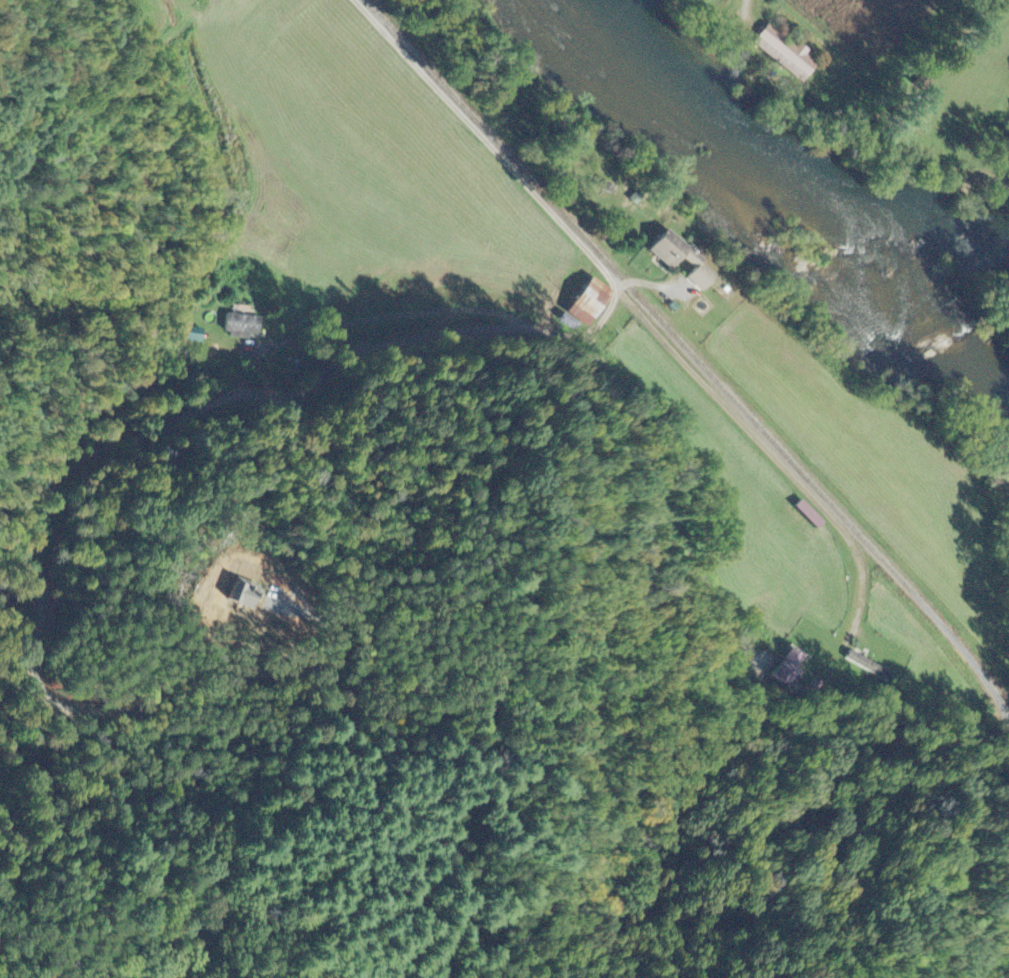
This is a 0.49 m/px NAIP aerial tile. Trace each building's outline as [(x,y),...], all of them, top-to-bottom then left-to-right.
[(814,64),(803,57),(806,53),(764,25),(749,47),(802,82),(814,64)] [(645,252),(668,271),(678,259),(691,269),(682,279),(699,293),(714,274),(661,231),(645,252)] [(586,325),(610,295),(589,278),(565,309),(586,325)] [(223,337),(257,339),(258,318),(224,317),(223,337)] [(201,331),(187,328),(185,342),(199,344),(201,331)] [(808,656),(787,647),(771,682),(791,692),(808,656)]
